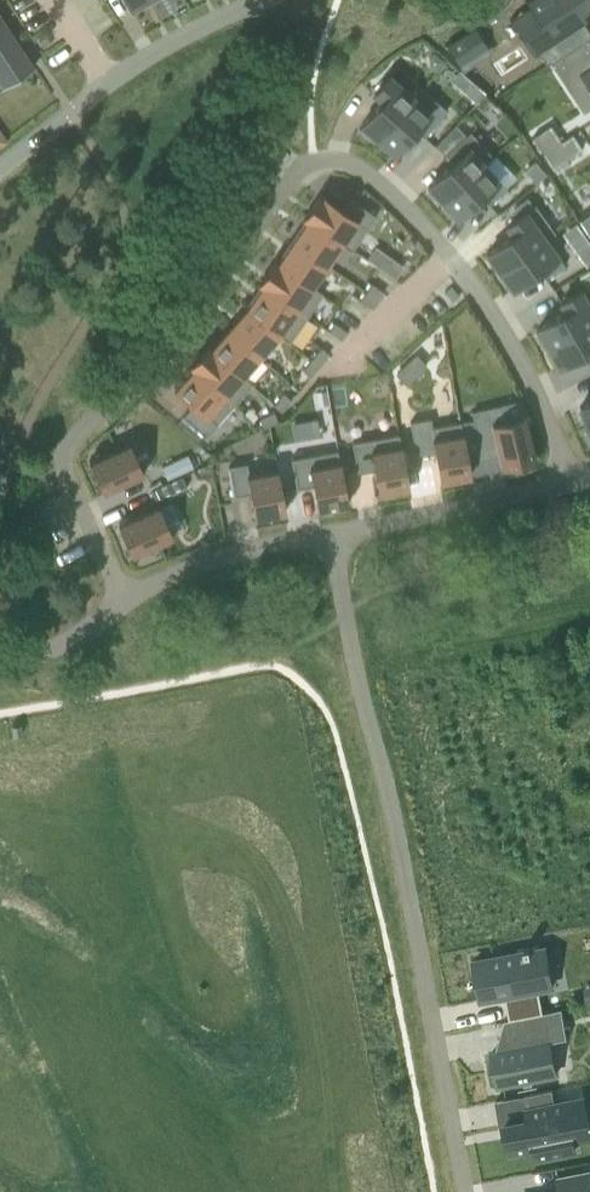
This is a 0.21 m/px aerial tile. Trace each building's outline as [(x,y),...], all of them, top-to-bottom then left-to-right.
[(129,10),(147,0),(123,0),(129,10)] [(520,24),(538,53),(540,51),(548,63),(552,61),(588,38),(589,36),(589,28),(586,22),(589,19),(589,18),(585,11),(589,8),(589,0),(527,0),(536,14),(520,24)] [(34,66),(33,65),(32,65),(0,16),(0,88),(2,87),(3,87),(34,66)] [(447,44),(454,56),(460,64),(460,65),(467,60),(478,53),(486,48),(474,30),(473,28),(471,29),(447,44)] [(552,61),(553,63),(562,76),(570,89),(585,80),(587,83),(585,85),(589,90),(589,42),(588,38),(552,61)] [(433,52),(428,58),(429,67),(435,72),(444,61),(433,52)] [(361,130),(360,131),(372,141),(375,138),(377,140),(414,98),(413,97),(389,76),(374,93),(382,101),(361,125),(362,126),(363,127),(361,130)] [(471,85),(465,93),(476,103),(478,101),(484,94),(473,84),(471,85)] [(414,98),(377,140),(394,154),(401,145),(415,130),(424,137),(446,111),(421,89),(421,88),(417,92),(413,97),(414,98)] [(550,125),(532,137),(543,153),(561,142),(560,141),(550,125)] [(428,189),(426,191),(436,203),(440,200),(442,202),(483,164),(484,165),(493,158),(492,156),(469,132),(444,155),(451,164),(431,182),(427,186),(429,187),(429,188),(428,189)] [(561,142),(543,153),(552,168),(581,149),(574,138),(572,134),(561,142)] [(535,162),(525,170),(535,181),(544,174),(544,173),(535,162)] [(442,207),(441,208),(451,219),(454,217),(455,216),(456,217),(457,218),(481,196),(488,204),(505,189),(484,165),(483,164),(442,202),(444,204),(442,207)] [(303,218),(302,219),(304,220),(305,219),(341,244),(341,245),(349,251),(350,252),(351,251),(375,216),(350,198),(341,211),(336,207),(323,198),(319,195),(311,206),(303,218)] [(513,208),(512,214),(515,219),(532,207),(526,199),(513,208)] [(494,248),(486,254),(496,268),(499,272),(544,239),(544,240),(549,236),(554,233),(553,232),(534,205),(506,226),(512,235),(494,248)] [(296,233),(290,241),(327,266),(335,254),(341,245),(341,244),(305,219),(304,220),(296,233)] [(544,239),(499,272),(512,289),(538,270),(545,279),(563,266),(544,240),(544,239)] [(277,261),(276,262),(312,287),(327,266),(290,241),(277,261)] [(576,251),(586,265),(589,263),(589,245),(588,243),(584,246),(576,251)] [(388,258),(380,269),(392,277),(400,267),(388,258)] [(258,283),(258,284),(260,286),(261,284),(306,316),(318,299),(322,293),(312,287),(276,262),(274,260),(258,283)] [(579,277),(583,283),(586,288),(589,286),(589,270),(579,277)] [(253,296),(245,307),(280,334),(278,336),(287,342),(288,343),(289,341),(291,339),(306,316),(261,284),(260,286),(253,296)] [(371,284),(365,292),(378,301),(383,292),(371,284)] [(534,333),(542,347),(546,344),(547,347),(589,323),(589,309),(580,291),(559,302),(564,310),(565,312),(544,324),(537,328),(538,331),(537,331),(534,333)] [(365,292),(360,300),(372,309),(378,301),(365,292)] [(245,307),(227,328),(260,357),(269,346),(278,336),(280,334),(245,307)] [(547,347),(558,366),(586,350),(589,356),(589,323),(547,347)] [(334,324),(329,332),(341,340),(346,332),(334,324)] [(216,339),(210,347),(243,376),(256,361),(260,357),(227,328),(216,339)] [(190,366),(189,367),(191,368),(192,367),(233,404),(252,384),(245,378),(243,376),(210,347),(208,345),(190,366)] [(320,348),(311,359),(319,365),(320,365),(328,354),(320,348)] [(415,355),(396,373),(406,383),(425,365),(415,355)] [(311,359),(302,371),(310,377),(319,365),(311,359)] [(188,371),(173,388),(192,405),(185,412),(182,416),(205,436),(228,410),(233,404),(192,367),(191,368),(188,371)] [(326,390),(315,392),(317,406),(328,405),(326,390)] [(283,394),(274,405),(281,412),(288,403),(290,400),(283,394)] [(578,407),(587,426),(587,427),(589,426),(589,402),(578,407)] [(488,407),(471,412),(473,419),(480,448),(495,444),(498,456),(501,467),(535,459),(524,416),(492,424),(488,407)] [(264,416),(259,418),(264,427),(273,423),(277,421),(275,418),(273,412),(264,416)] [(430,418),(409,422),(413,445),(416,444),(417,454),(434,451),(440,482),(469,476),(467,463),(462,433),(460,422),(432,427),(430,418)] [(398,434),(351,442),(357,472),(373,469),(378,494),(408,489),(398,434)] [(128,442),(88,460),(103,492),(143,474),(141,469),(128,442)] [(337,450),(290,458),(296,488),(303,487),(312,485),(317,510),(347,505),(337,450)] [(186,455),(161,466),(166,478),(192,467),(186,455)] [(246,463),(228,466),(233,496),(250,493),(254,518),(284,513),(276,469),(255,473),(248,474),(248,471),(246,463)] [(181,475),(150,489),(155,500),(186,486),(181,475)] [(150,508),(117,523),(132,555),(172,537),(170,532),(157,505),(150,508)] [(526,952),(474,962),(481,1000),(497,997),(496,994),(504,992),(509,1019),(510,1019),(543,1013),(539,989),(553,986),(545,948),(532,951),(531,947),(525,948),(526,952)] [(515,1049),(491,1053),(497,1086),(557,1074),(545,1012),(543,1013),(510,1019),(509,1019),(505,1020),(505,1022),(510,1021),(515,1049)] [(505,1124),(510,1152),(535,1148),(536,1157),(575,1150),(574,1140),(589,1137),(589,1132),(584,1099),(555,1104),(552,1090),(524,1095),(529,1119),(505,1124)] [(589,1170),(558,1176),(561,1191),(589,1191),(589,1174),(589,1170)]
